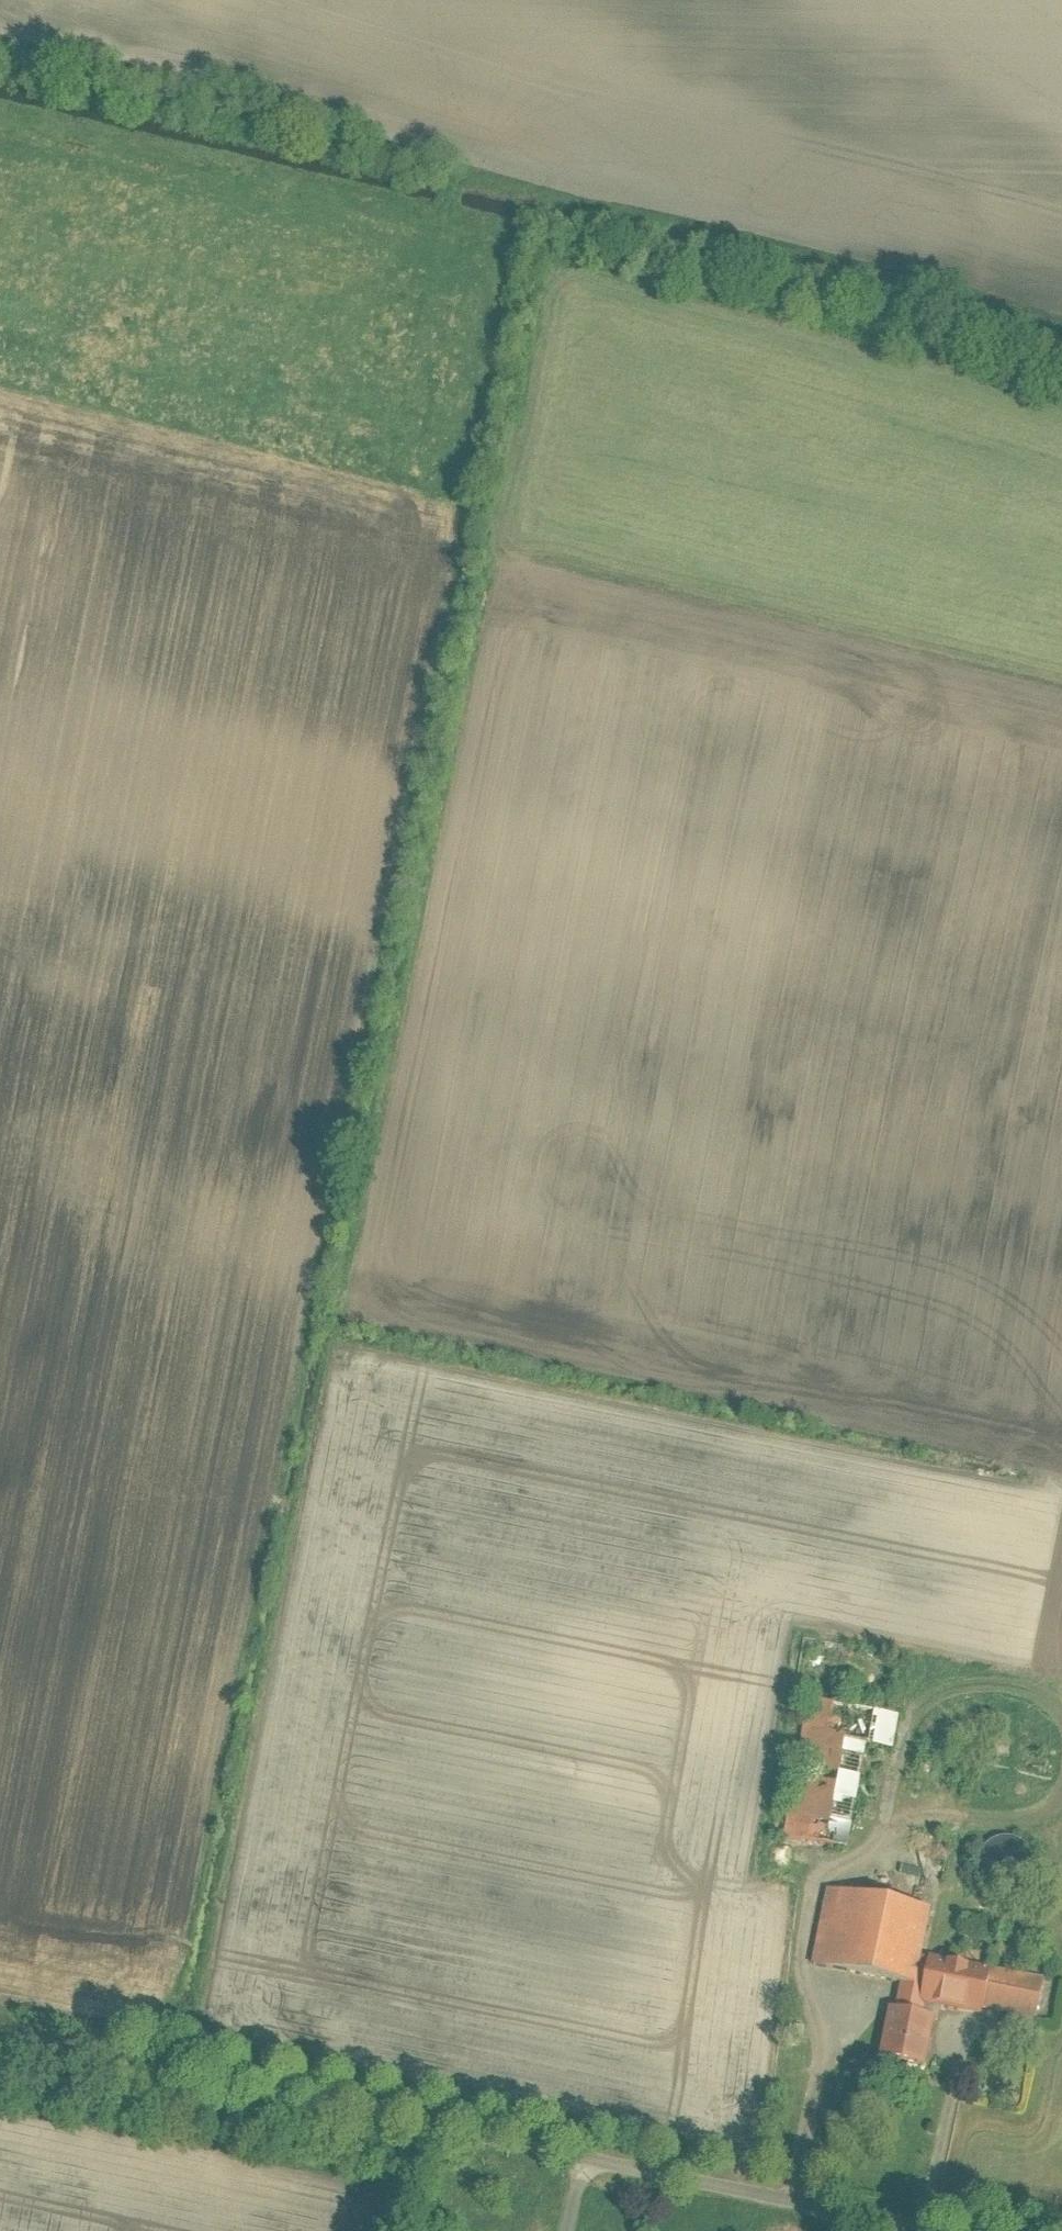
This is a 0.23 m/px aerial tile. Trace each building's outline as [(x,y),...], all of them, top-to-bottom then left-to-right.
[(787,1687),(762,1830),(827,1842),(846,1736),(871,1741),(877,1703),(787,1687)] [(897,1748),(899,1713),(878,1712),(875,1746),(897,1748)] [(880,2004),(869,2055),(918,2065),(929,2013),(916,2011),(917,2002),(972,2013),(974,2004),(1002,2010),(1031,2016),(1039,1977),(916,1952),(926,1906),(814,1883),(798,1959),(897,1980),(892,2006),(880,2004)]
